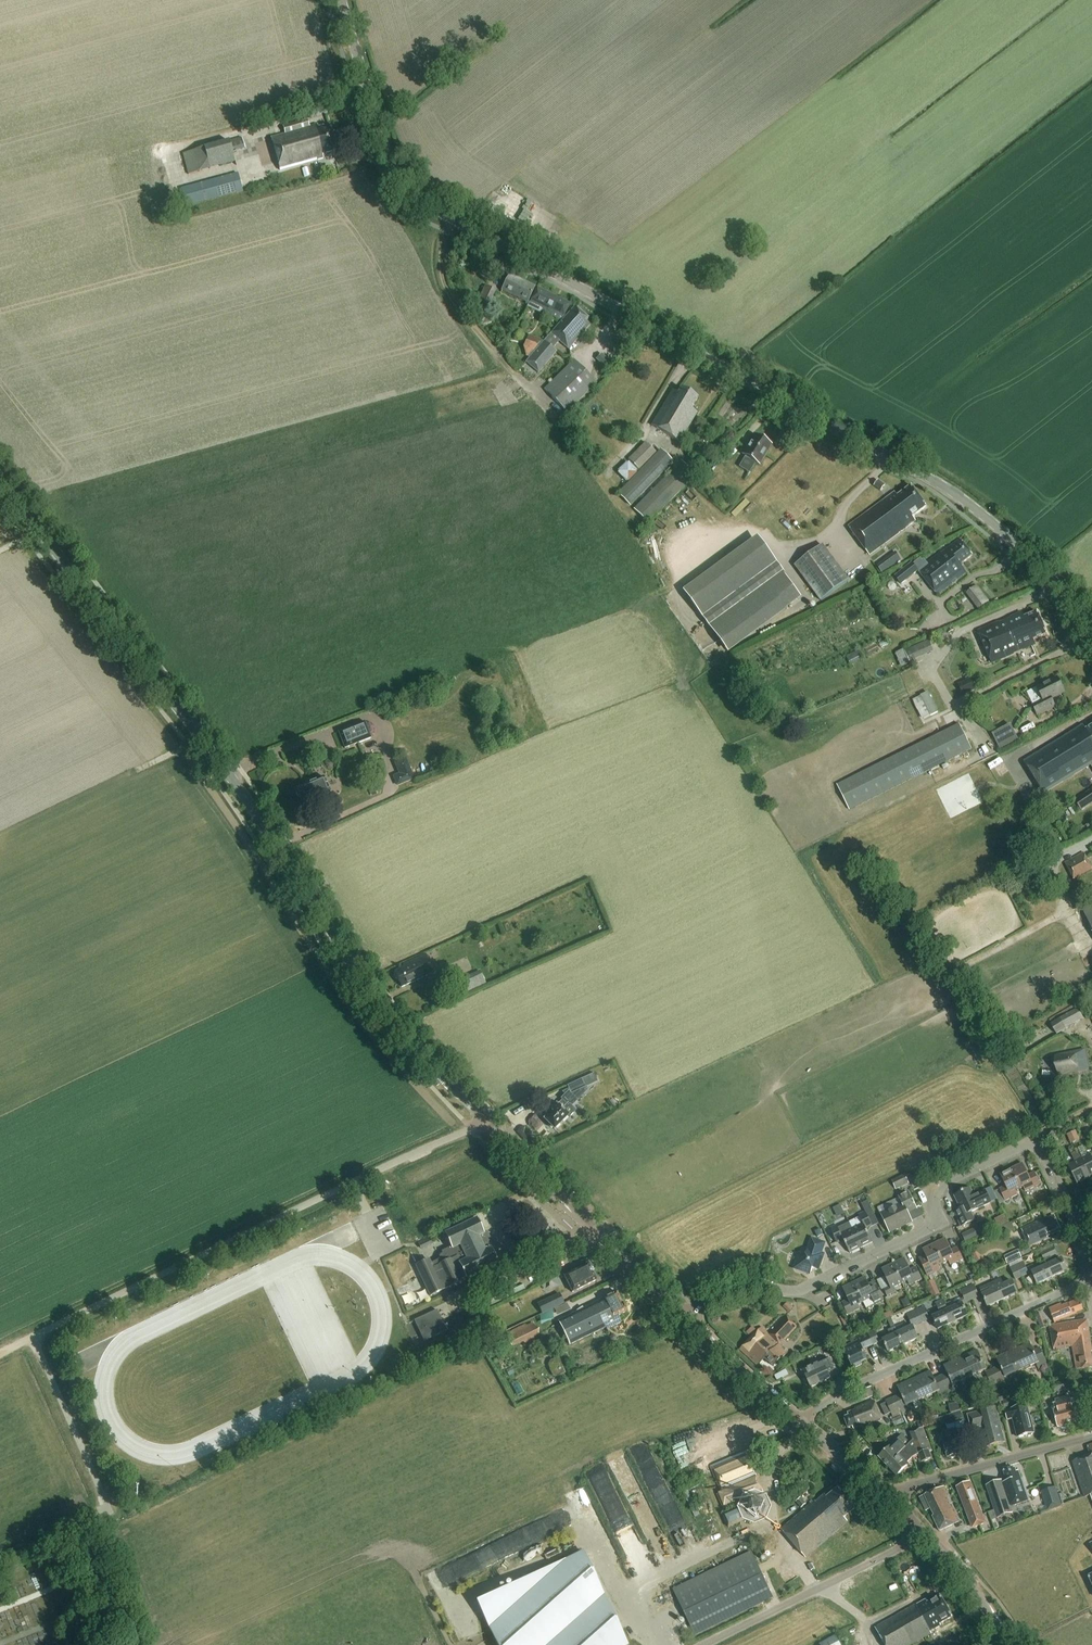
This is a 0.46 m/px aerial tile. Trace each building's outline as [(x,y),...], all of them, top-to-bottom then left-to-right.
[(283,127),(285,135),(271,139),(280,171),(324,159),(323,155),(336,151),(329,126),(318,129),(317,125),(310,127),(308,120),(283,127)] [(183,154),(189,174),(235,162),(230,141),(183,154)] [(185,209),(242,193),(241,189),(237,173),(184,188),(179,189),(185,209)] [(535,288),(510,275),(502,291),(528,304),(535,288)] [(485,285),(478,302),(489,307),(496,290),(485,285)] [(563,321),(571,305),(538,289),(528,308),(540,314),(542,311),(563,321)] [(574,307),(563,321),(545,342),(545,341),(527,362),(539,373),(557,353),(553,349),(559,342),(570,350),(591,326),(586,322),(588,319),(574,307)] [(531,338),(526,347),(529,354),(531,356),(542,343),(531,338)] [(612,364),(603,354),(597,360),(606,370),(612,364)] [(575,362),(544,391),(566,412),(595,382),(575,362)] [(672,391),(652,426),(680,443),(698,413),(692,410),(698,399),(680,389),(677,394),(672,391)] [(759,466),(771,446),(772,444),(754,432),(740,454),(742,455),(745,457),(739,467),(749,473),(755,463),(759,466)] [(640,471),(618,494),(631,507),(674,463),(661,450),(657,454),(645,442),(629,459),(640,471)] [(681,461),(634,510),(649,524),(696,476),(681,461)] [(874,486),(881,492),(886,486),(878,480),(874,486)] [(895,493),(848,527),(869,556),(907,529),(916,522),(913,518),(927,508),(912,487),(898,497),(895,493)] [(683,591),(729,652),(802,598),(757,536),(683,591)] [(966,573),(961,566),(973,556),(960,540),(942,554),(941,553),(918,571),(937,596),(966,573)] [(823,546),(796,565),(821,601),(848,581),(823,546)] [(895,552),(890,557),(896,564),(901,560),(895,552)] [(913,565),(912,563),(895,576),(901,584),(918,571),(913,565)] [(966,594),(979,611),(989,603),(976,587),(966,594)] [(1042,611),(1025,618),(1023,613),(1010,619),(1022,650),(1036,644),(1034,640),(1051,634),(1042,611)] [(979,631),(992,663),(1022,650),(1010,619),(979,631)] [(911,667),(924,661),(922,656),(933,652),(929,641),(910,649),(904,651),(909,663),(911,667)] [(849,654),(853,663),(865,657),(861,649),(849,654)] [(958,681),(969,678),(966,667),(954,671),(958,681)] [(1036,687),(1037,688),(1027,693),(1033,705),(1032,706),(1038,716),(1055,708),(1052,700),(1065,693),(1057,676),(1036,687)] [(969,678),(958,684),(963,695),(974,690),(969,678)] [(1027,732),(1038,725),(1035,720),(1024,727),(1027,732)] [(365,721),(338,732),(345,749),(372,738),(365,721)] [(959,724),(838,786),(850,811),(972,750),(959,724)] [(992,734),(1000,749),(1017,740),(1010,726),(992,734)] [(1086,731),(1083,726),(1024,763),(1044,795),(1091,765),(1091,727),(1086,731)] [(394,762),(399,775),(393,777),(397,786),(414,780),(406,757),(394,762)] [(305,786),(296,790),(300,800),(301,799),(305,809),(332,797),(324,778),(317,781),(316,778),(304,783),(305,786)] [(1076,803),(1082,810),(1091,803),(1091,792),(1076,803)] [(1091,867),(1084,854),(1066,863),(1073,877),(1091,867)] [(1081,908),(1091,930),(1091,902),(1081,908)] [(394,973),(395,974),(394,976),(396,980),(398,981),(402,988),(434,972),(426,955),(403,967),(403,968),(394,973)] [(480,971),(467,978),(473,990),(486,984),(480,971)] [(1078,1008),(1051,1024),(1057,1035),(1084,1019),(1078,1008)] [(1084,1052),(1055,1057),(1059,1076),(1088,1070),(1084,1052)] [(582,1079),(567,1086),(569,1089),(565,1091),(566,1094),(561,1099),(562,1100),(558,1104),(557,1103),(543,1117),(554,1129),(568,1115),(569,1117),(576,1110),(572,1106),(578,1100),(572,1094),(582,1089),(586,1087),(582,1079)] [(1076,1130),(1067,1135),(1071,1144),(1080,1140),(1076,1130)] [(1083,1159),(1079,1152),(1075,1154),(1088,1178),(1091,1176),(1091,1159),(1090,1155),(1083,1159)] [(1068,1167),(1077,1184),(1088,1178),(1075,1154),(1072,1156),(1075,1163),(1068,1167)] [(1023,1163),(1011,1169),(1021,1188),(1026,1186),(1028,1190),(1040,1184),(1035,1172),(1028,1175),(1023,1163)] [(1016,1191),(1021,1188),(1011,1169),(1000,1174),(1006,1186),(999,1189),(1005,1201),(1018,1195),(1016,1191)] [(907,1174),(893,1180),(897,1189),(911,1183),(907,1174)] [(961,1209),(955,1212),(961,1226),(975,1220),(971,1212),(992,1202),(986,1190),(974,1195),(970,1188),(955,1196),(961,1209)] [(900,1195),(904,1204),(882,1215),(890,1232),(912,1221),(908,1213),(918,1208),(909,1191),(900,1195)] [(861,1217),(849,1223),(861,1247),(873,1242),(866,1228),(872,1225),(865,1211),(859,1214),(861,1217)] [(997,1217),(1000,1225),(1011,1222),(1008,1214),(997,1217)] [(1054,1217),(1046,1220),(1039,1223),(1039,1222),(1022,1230),(1024,1234),(1023,1235),(1029,1248),(1048,1239),(1047,1238),(1061,1231),(1054,1217)] [(431,1264),(429,1259),(416,1266),(430,1296),(461,1281),(461,1280),(466,1277),(466,1278),(498,1263),(490,1248),(494,1247),(486,1232),(483,1233),(476,1218),(445,1233),(452,1247),(442,1251),(445,1257),(431,1264)] [(850,1253),(861,1247),(849,1223),(838,1228),(837,1225),(831,1228),(837,1242),(843,1239),(850,1253)] [(1000,1237),(1015,1230),(1012,1223),(997,1229),(1000,1237)] [(976,1228),(963,1234),(967,1242),(980,1235),(976,1228)] [(432,1236),(418,1242),(421,1249),(435,1243),(432,1236)] [(799,1255),(795,1266),(797,1269),(808,1273),(820,1268),(824,1257),(822,1253),(825,1245),(823,1242),(812,1238),(806,1254),(803,1253),(799,1255)] [(934,1244),(944,1263),(949,1261),(951,1265),(963,1259),(957,1247),(951,1250),(945,1238),(934,1244)] [(939,1266),(944,1263),(934,1244),(923,1249),(927,1257),(920,1260),(928,1276),(941,1270),(939,1266)] [(1020,1249),(1005,1256),(1009,1263),(1024,1256),(1020,1249)] [(1047,1266),(1052,1278),(1067,1271),(1062,1259),(1053,1263),(1050,1258),(1056,1255),(1053,1249),(1041,1254),(1047,1266)] [(893,1264),(902,1283),(908,1281),(910,1285),(922,1279),(916,1267),(910,1270),(905,1258),(893,1264)] [(1037,1285),(1052,1278),(1047,1266),(1040,1269),(1037,1264),(1026,1269),(1023,1263),(1017,1266),(1023,1277),(1032,1273),(1037,1285)] [(571,1293),(596,1281),(587,1264),(563,1277),(571,1293)] [(894,1287),(902,1283),(893,1264),(882,1269),(890,1286),(884,1289),(887,1295),(896,1291),(894,1287)] [(1023,1277),(1017,1266),(1011,1269),(1016,1280),(1023,1277)] [(854,1282),(863,1302),(872,1298),(874,1302),(883,1297),(880,1291),(874,1294),(865,1277),(854,1282)] [(942,1295),(935,1280),(928,1283),(935,1298),(942,1295)] [(858,1304),(863,1302),(854,1282),(843,1288),(848,1299),(842,1302),(848,1314),(860,1308),(858,1304)] [(988,1307),(1004,1300),(998,1288),(995,1282),(983,1288),(981,1292),(988,1307)] [(1012,1282),(998,1288),(1004,1300),(1018,1294),(1012,1282)] [(967,1289),(973,1300),(979,1297),(973,1286),(967,1289)] [(945,1304),(953,1323),(968,1317),(962,1305),(973,1300),(967,1289),(961,1292),(964,1298),(960,1299),(960,1298),(945,1304)] [(624,1304),(622,1304),(616,1293),(592,1304),(603,1328),(606,1327),(607,1330),(622,1323),(618,1315),(626,1312),(625,1310),(626,1309),(624,1304)] [(561,1294),(548,1300),(553,1309),(565,1303),(561,1294)] [(938,1330),(953,1323),(945,1304),(943,1299),(936,1302),(941,1314),(933,1318),(938,1330)] [(1062,1307),(1061,1305),(1049,1310),(1054,1323),(1077,1314),(1077,1313),(1083,1310),(1080,1302),(1078,1303),(1077,1301),(1062,1307)] [(795,1308),(789,1302),(784,1306),(791,1313),(795,1308)] [(569,1344),(603,1328),(592,1304),(557,1321),(569,1344)] [(436,1309),(414,1320),(424,1340),(446,1330),(436,1309)] [(919,1311),(924,1322),(929,1320),(924,1309),(919,1311)] [(913,1327),(924,1322),(919,1311),(908,1316),(913,1327)] [(762,1327),(740,1348),(758,1366),(766,1358),(774,1366),(789,1352),(780,1343),(797,1326),(786,1316),(769,1334),(762,1327)] [(534,1321),(506,1334),(513,1348),(540,1336),(534,1321)] [(1051,1327),(1055,1350),(1073,1346),(1077,1370),(1091,1368),(1091,1362),(1091,1354),(1091,1353),(1087,1321),(1051,1327)] [(904,1346),(918,1339),(913,1327),(906,1330),(903,1324),(896,1327),(898,1334),(904,1346)] [(896,1327),(890,1330),(892,1337),(883,1341),(888,1353),(904,1346),(898,1334),(896,1327)] [(874,1331),(868,1334),(873,1345),(879,1343),(874,1331)] [(861,1348),(846,1355),(853,1369),(862,1365),(861,1363),(867,1360),(863,1350),(873,1345),(868,1334),(857,1339),(861,1348)] [(1020,1362),(1015,1364),(1019,1372),(1036,1364),(1039,1371),(1048,1367),(1039,1348),(1033,1351),(1029,1344),(1014,1350),(1020,1362)] [(830,1346),(824,1348),(826,1354),(832,1351),(830,1346)] [(980,1349),(963,1357),(969,1369),(962,1372),(966,1379),(989,1368),(980,1349)] [(1000,1367),(993,1370),(1001,1387),(1010,1383),(1007,1377),(1019,1372),(1015,1364),(1020,1362),(1014,1350),(996,1359),(1000,1367)] [(962,1372),(969,1369),(963,1357),(944,1366),(947,1374),(941,1377),(949,1394),(958,1390),(955,1384),(966,1379),(962,1372)] [(829,1358),(802,1370),(805,1376),(806,1376),(811,1387),(831,1378),(828,1372),(834,1369),(829,1358)] [(786,1379),(797,1372),(793,1364),(781,1371),(786,1379)] [(993,1390),(1001,1387),(993,1370),(986,1373),(993,1390)] [(940,1399),(949,1394),(941,1377),(934,1380),(930,1372),(917,1378),(922,1390),(916,1393),(919,1400),(937,1392),(940,1399)] [(922,1390),(917,1378),(897,1387),(901,1395),(894,1398),(902,1416),(911,1411),(909,1405),(919,1400),(916,1393),(922,1390)] [(1077,1384),(1057,1388),(1058,1393),(1078,1389),(1077,1384)] [(874,1386),(863,1390),(867,1399),(877,1395),(874,1386)] [(1055,1401),(1056,1404),(1052,1405),(1058,1428),(1084,1421),(1080,1405),(1079,1406),(1077,1398),(1070,1400),(1070,1397),(1055,1401)] [(894,1419),(902,1416),(894,1398),(881,1404),(887,1417),(892,1415),(894,1419)] [(848,1414),(849,1417),(845,1418),(849,1429),(853,1427),(854,1430),(861,1427),(862,1428),(881,1421),(874,1402),(855,1409),(856,1411),(848,1414)] [(961,1402),(950,1404),(952,1412),(963,1410),(961,1402)] [(1029,1415),(1023,1416),(1021,1407),(1005,1412),(1008,1421),(1013,1420),(1018,1438),(1034,1434),(1029,1415)] [(996,1408),(968,1415),(972,1430),(982,1428),(987,1447),(1005,1442),(996,1408)] [(961,1413),(950,1416),(952,1422),(963,1419),(961,1413)] [(945,1432),(949,1445),(944,1446),(947,1458),(967,1452),(964,1440),(960,1441),(956,1429),(965,1426),(963,1420),(946,1425),(948,1431),(945,1432)] [(911,1433),(913,1441),(919,1455),(922,1461),(924,1462),(929,1461),(930,1458),(928,1452),(931,1451),(923,1429),(911,1433)] [(879,1458),(888,1467),(906,1449),(897,1440),(879,1458)] [(912,1459),(919,1455),(913,1441),(906,1449),(888,1467),(897,1477),(909,1466),(907,1464),(912,1459)] [(1085,1498),(1091,1495),(1091,1445),(1087,1447),(1090,1456),(1072,1462),(1085,1498)] [(749,1458),(713,1473),(721,1491),(756,1476),(749,1458)] [(1002,1483),(1001,1481),(987,1486),(997,1518),(1012,1513),(1010,1507),(1029,1501),(1022,1480),(1021,1480),(1018,1472),(1016,1472),(1014,1468),(1003,1472),(1007,1482),(1002,1483)] [(756,1477),(717,1494),(723,1509),(763,1492),(756,1477)] [(986,1524),(970,1483),(956,1489),(972,1529),(986,1524)] [(815,1500),(782,1529),(805,1557),(848,1520),(845,1517),(856,1507),(839,1487),(827,1496),(825,1494),(816,1502),(815,1500)] [(960,1522),(944,1487),(924,1496),(934,1516),(933,1517),(940,1531),(960,1522)] [(1063,1507),(1057,1488),(1043,1492),(1049,1511),(1063,1507)] [(748,1500),(745,1507),(748,1515),(756,1518),(763,1515),(766,1507),(763,1500),(756,1497),(748,1500)] [(809,1504),(803,1497),(797,1502),(803,1509),(809,1504)] [(742,1506),(723,1514),(728,1526),(747,1518),(742,1506)] [(549,1553),(551,1558),(564,1553),(562,1548),(549,1553)] [(497,1644),(628,1644),(583,1552),(477,1603),(497,1644)] [(566,1553),(548,1559),(550,1565),(568,1559),(566,1553)] [(752,1553),(674,1592),(687,1618),(681,1621),(683,1625),(689,1622),(696,1636),(773,1597),(752,1553)] [(875,1627),(885,1644),(910,1644),(932,1633),(931,1632),(942,1626),(941,1623),(953,1616),(941,1595),(929,1602),(927,1599),(920,1603),(920,1602),(914,1605),(875,1627)] [(822,1644),(844,1644),(839,1635),(822,1644)]
